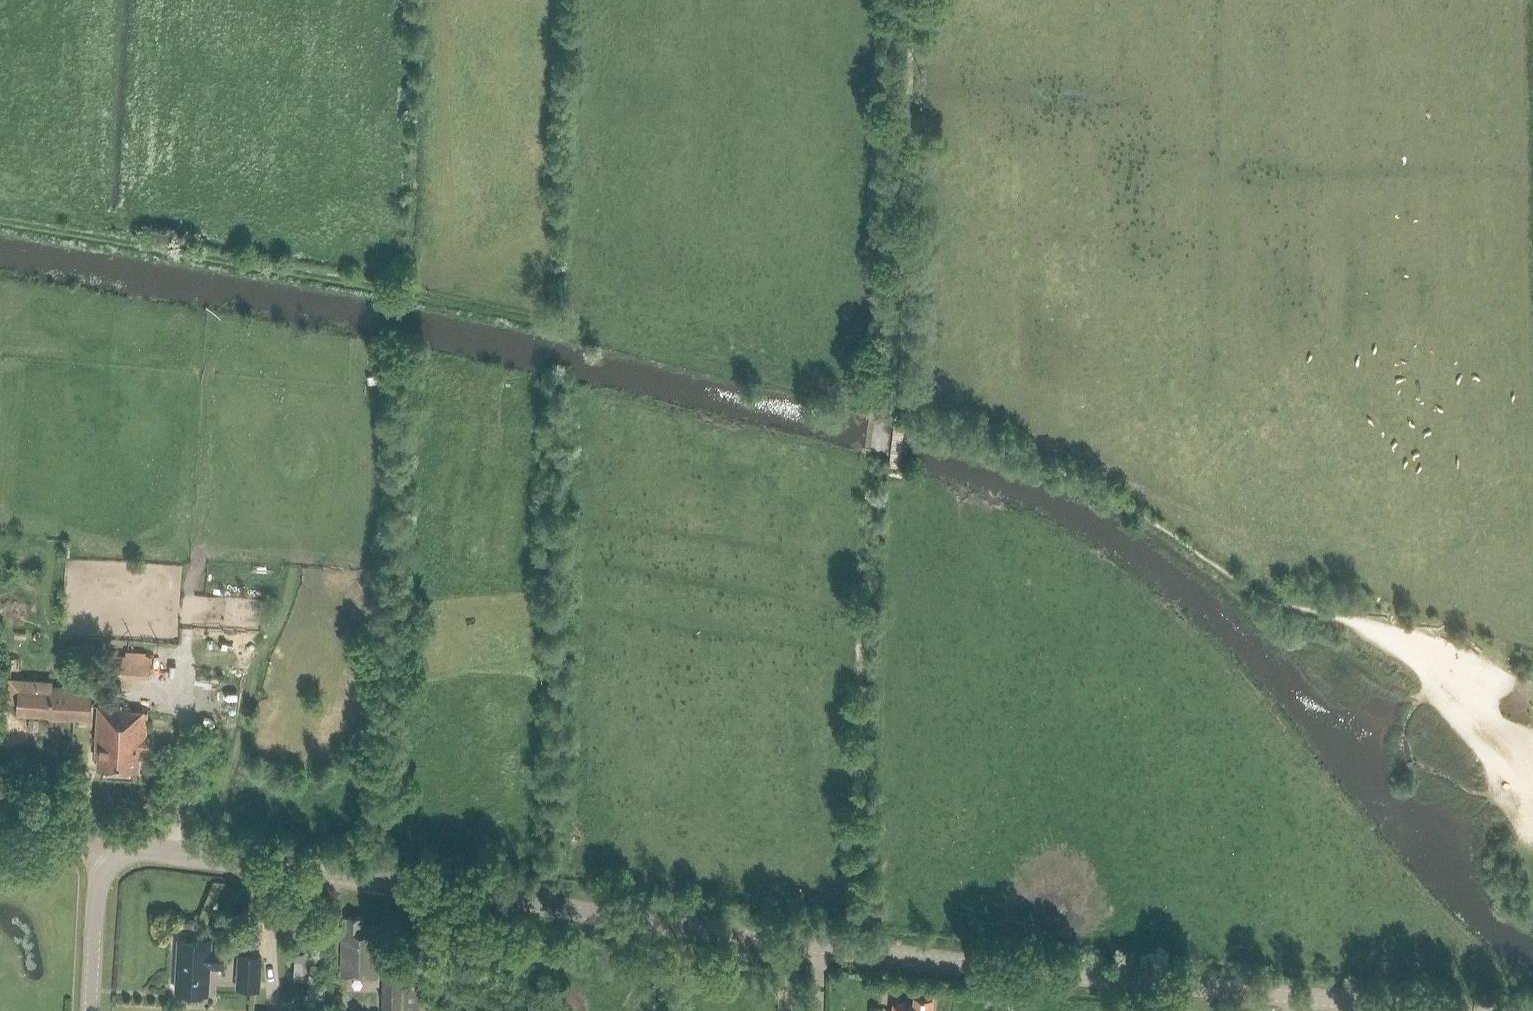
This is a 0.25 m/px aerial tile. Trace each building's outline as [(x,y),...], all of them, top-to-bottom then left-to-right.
[(118,652),(118,673),(152,674),(153,653),(118,652)] [(8,701),(19,702),(18,716),(49,717),(49,719),(89,722),(91,689),(52,687),(53,680),(9,677),(8,701)] [(129,708),(98,706),(94,757),(97,757),(96,768),(139,770),(140,752),(144,752),(147,713),(142,713),(142,712),(128,711),(129,708)] [(382,940),(382,926),(363,925),(363,917),(346,916),(346,926),(342,926),(340,976),(376,977),(378,940),(382,940)] [(223,967),(224,947),(211,947),(211,941),(179,939),(176,991),(208,993),(210,966),(223,967)] [(384,951),(384,959),(401,959),(402,951),(384,951)] [(314,953),(295,952),(294,980),(313,981),(314,953)] [(262,957),(237,955),(235,990),(260,991),(262,957)] [(419,977),(381,977),(381,1010),(418,1010),(419,977)] [(932,999),(914,998),(913,1005),(893,1003),(892,1010),(931,1010),(932,999)]
